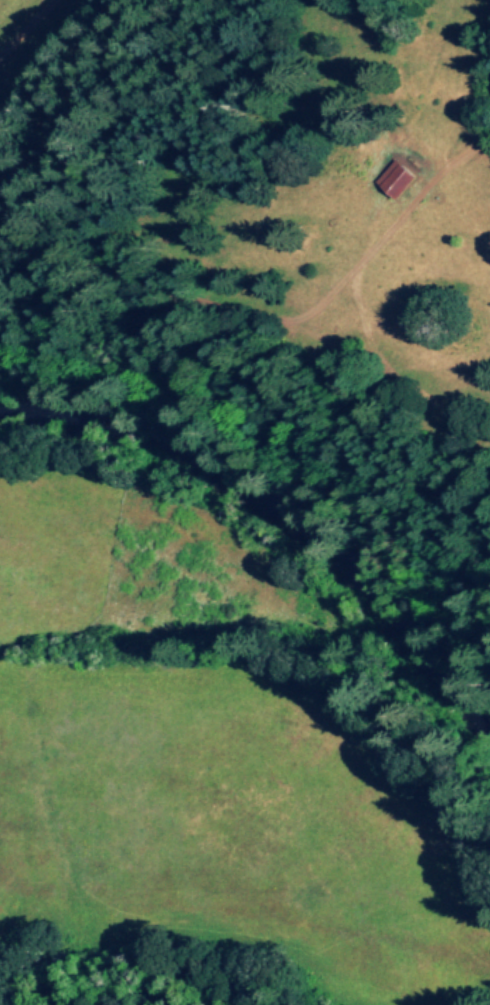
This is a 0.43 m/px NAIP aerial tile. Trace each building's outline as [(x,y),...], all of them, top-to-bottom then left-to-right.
[(418,176),(398,158),(378,179),(398,198),(418,176)]
